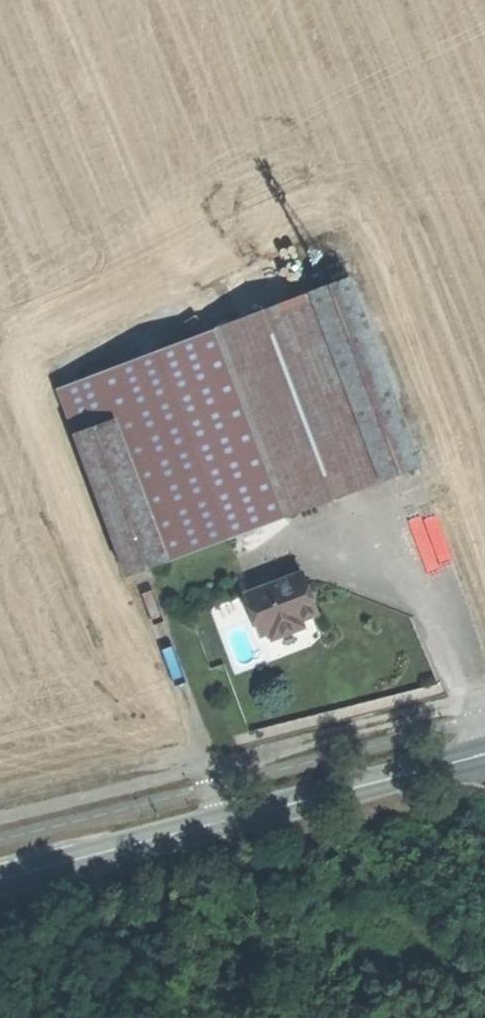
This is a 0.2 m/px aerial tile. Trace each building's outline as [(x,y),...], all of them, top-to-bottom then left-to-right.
[(57,387),(127,571),(428,457),(358,273),(57,387)] [(312,564),(304,567),(312,587),(319,584),(312,564)] [(277,626),(279,631),(297,624),(312,618),(310,612),(327,606),(319,584),(312,587),(304,567),(261,584),(277,626)] [(266,630),(277,626),(261,584),(250,588),(266,630)]
